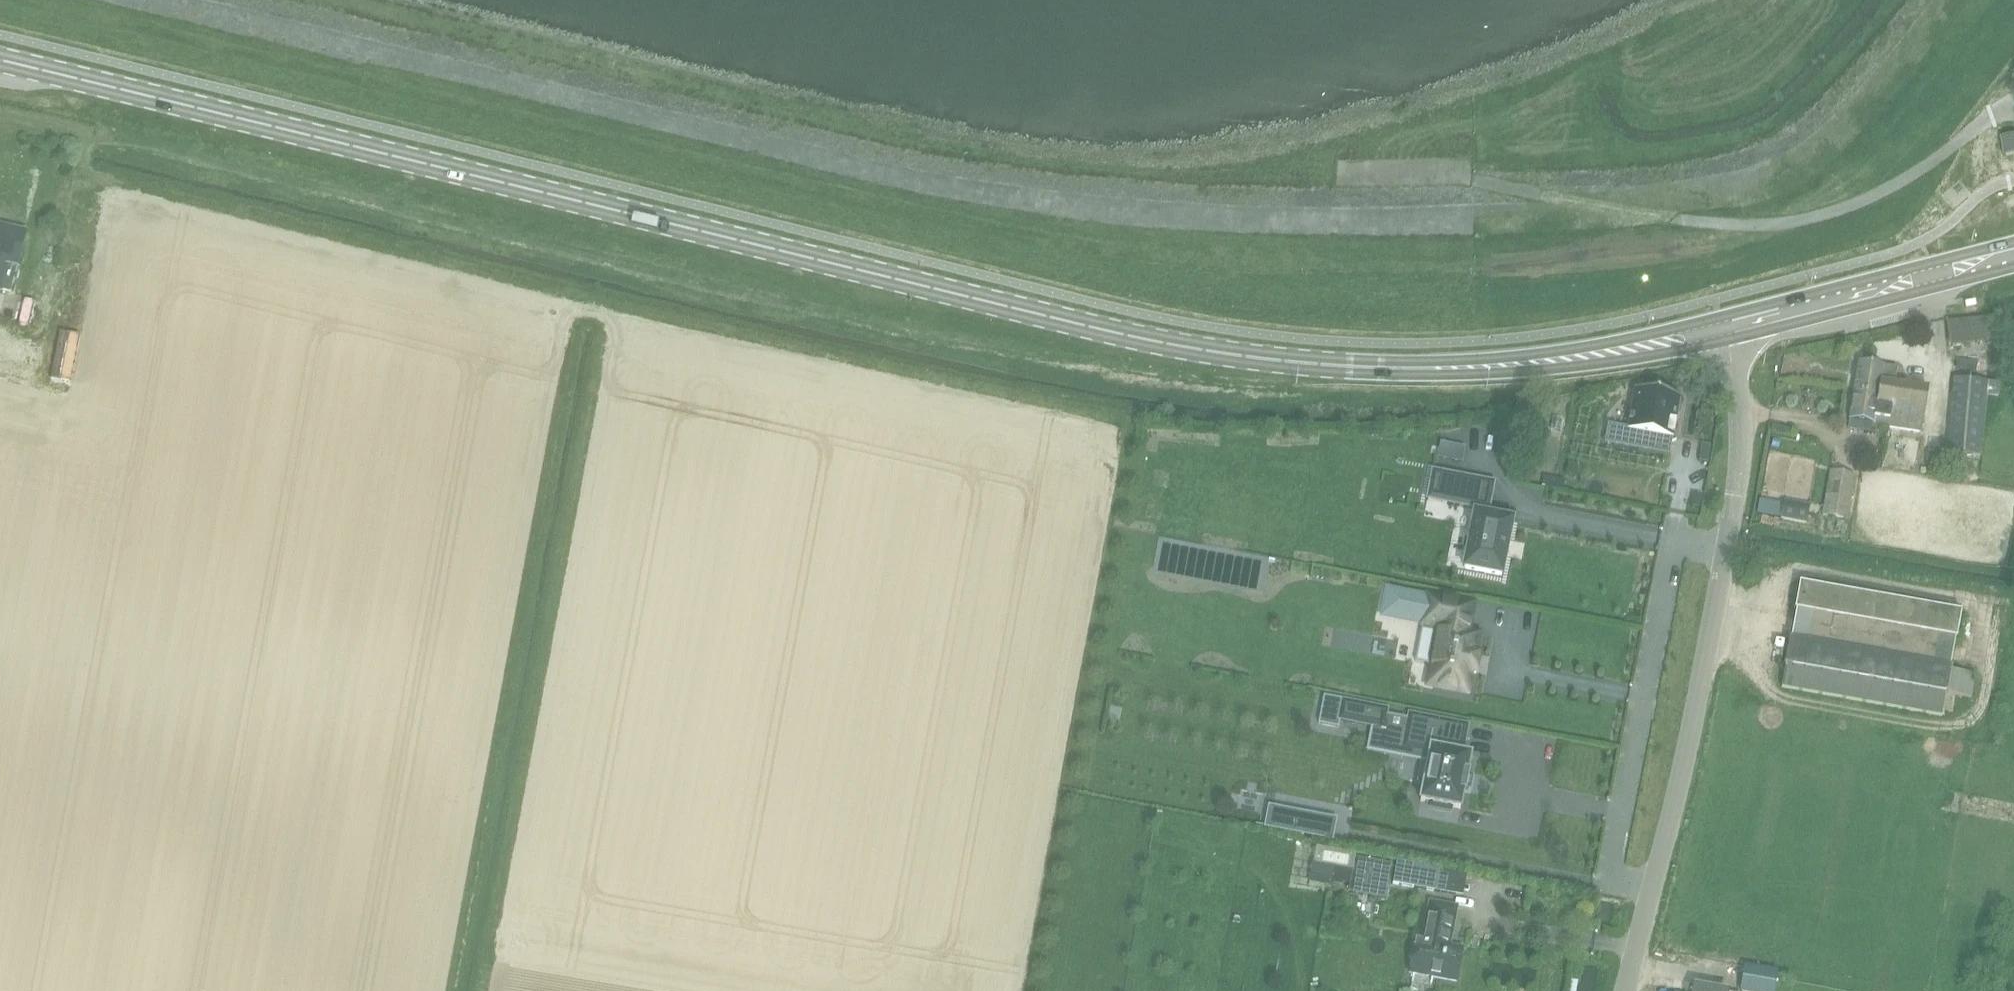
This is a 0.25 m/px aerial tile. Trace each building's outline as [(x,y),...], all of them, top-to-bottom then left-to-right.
[(2013,157),(2013,138),(2003,140),(2006,159),(2013,157)] [(2,291),(12,293),(18,266),(27,233),(0,226),(0,290),(2,291)] [(1948,323),(1951,348),(1995,344),(1993,317),(1948,323)] [(1978,361),(1958,359),(1957,371),(1977,373),(1978,361)] [(1891,408),(1888,428),(1920,433),(1927,388),(1894,383),(1897,369),(1859,363),(1854,393),(1878,397),(1876,406),(1891,408)] [(1949,449),(1975,452),(1983,453),(1988,397),(2001,398),(2002,384),(1981,382),(1981,384),(1956,382),(1949,449)] [(1628,431),(1672,439),(1680,400),(1635,391),(1628,431)] [(1850,422),(1865,424),(1864,433),(1875,434),(1876,426),(1888,428),(1891,408),(1876,406),(1878,397),(1854,393),(1850,422)] [(1606,436),(1604,450),(1668,461),(1671,446),(1673,439),(1672,439),(1628,431),(1608,427),(1606,436)] [(1440,442),(1437,459),(1463,464),(1466,447),(1440,442)] [(1701,444),(1699,462),(1709,463),(1711,446),(1701,444)] [(1433,470),(1427,501),(1474,510),(1463,570),(1504,578),(1516,520),(1489,515),(1495,482),(1433,470)] [(1847,522),(1854,479),(1830,475),(1823,517),(1847,522)] [(1554,479),(1553,489),(1564,491),(1566,481),(1554,479)] [(1781,519),(1808,524),(1811,506),(1785,501),(1781,519)] [(1386,587),(1380,618),(1419,626),(1419,627),(1435,631),(1424,688),(1470,697),(1474,676),(1477,677),(1482,653),(1479,652),(1483,631),(1472,629),(1478,603),(1425,592),(1425,594),(1386,587)] [(1800,587),(1782,688),(1943,717),(1946,697),(1972,701),(1976,677),(1950,672),(1960,615),(1800,587)] [(1394,708),(1364,703),(1359,722),(1390,728),(1394,708)] [(1469,723),(1421,714),(1415,746),(1431,749),(1428,765),(1422,764),(1419,781),(1425,782),(1421,800),(1428,801),(1429,806),(1452,811),(1453,807),(1461,808),(1471,754),(1463,752),(1469,723)] [(1269,805),(1264,828),(1334,842),(1338,819),(1269,805)] [(1350,885),(1349,893),(1365,896),(1386,900),(1390,881),(1393,865),(1356,858),(1353,870),(1350,885)] [(1312,861),(1310,876),(1334,880),(1336,867),(1336,865),(1331,864),(1312,861)] [(1437,868),(1433,891),(1456,895),(1461,872),(1437,868)] [(1457,908),(1431,904),(1424,943),(1416,941),(1410,973),(1457,982),(1463,950),(1449,947),(1457,908)] [(1779,973),(1745,967),(1740,990),(1776,990),(1779,973)]
